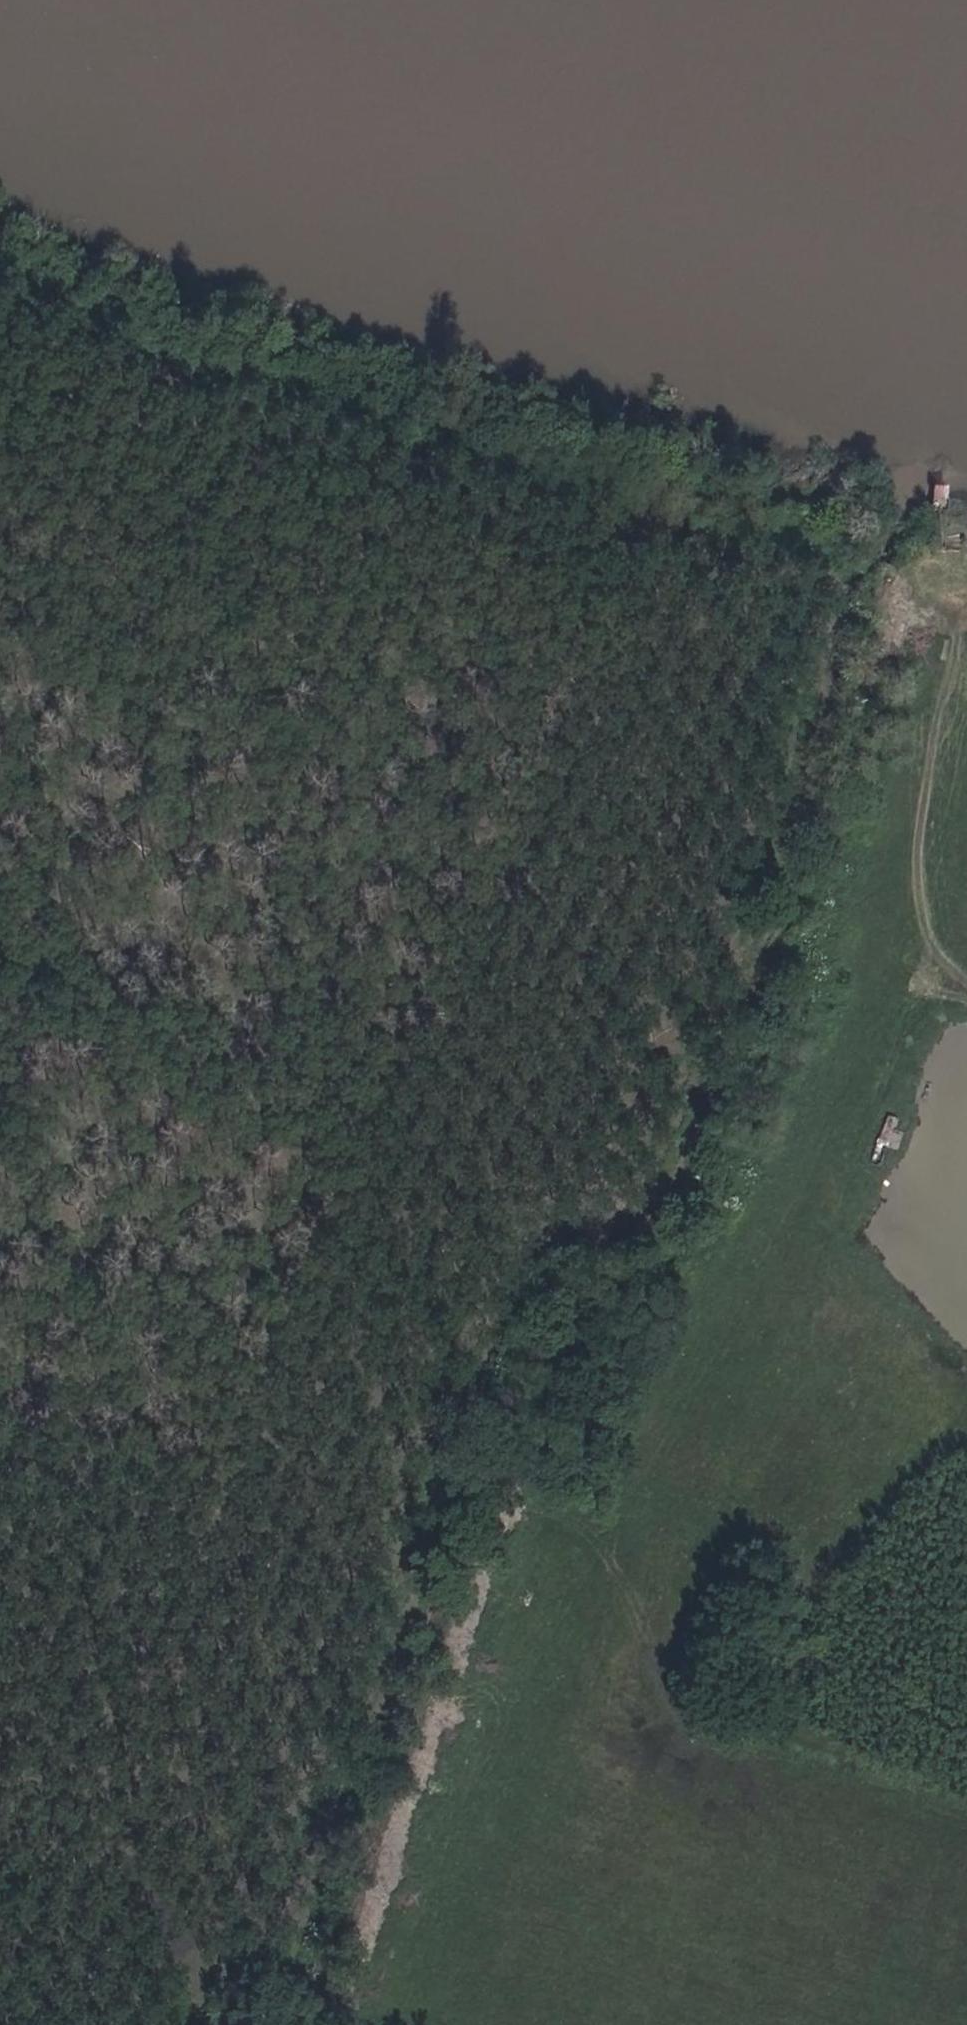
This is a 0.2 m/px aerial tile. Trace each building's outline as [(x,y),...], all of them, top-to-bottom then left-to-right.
[(881,1137),(893,1142),(902,1119),(890,1114),(881,1137)]
